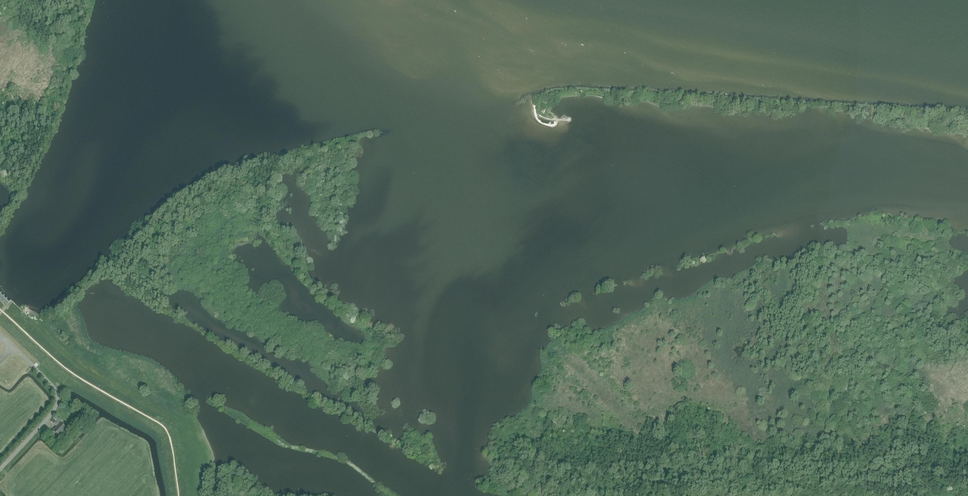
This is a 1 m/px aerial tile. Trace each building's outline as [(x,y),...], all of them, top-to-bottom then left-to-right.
[(63,421),(59,418),(54,424),(57,426),(52,431),(59,437),(66,429),(60,423),(63,421)]
